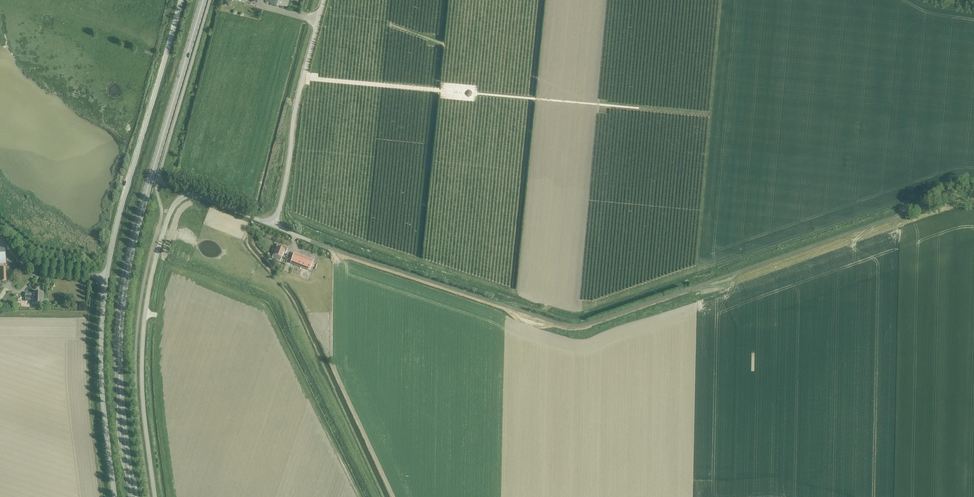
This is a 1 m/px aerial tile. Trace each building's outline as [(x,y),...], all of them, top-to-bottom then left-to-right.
[(287,249),(277,244),(271,259),(280,262),(283,253),(285,254),(287,249)] [(309,270),(313,261),(294,254),(291,263),(309,270)] [(42,305),(43,294),(32,293),(32,294),(25,293),(24,299),(32,299),(32,305),(42,305)]
